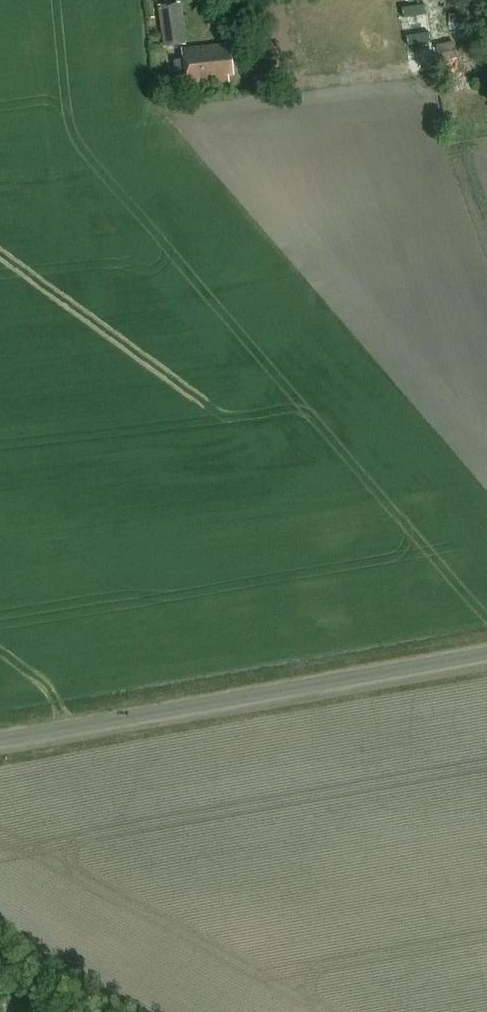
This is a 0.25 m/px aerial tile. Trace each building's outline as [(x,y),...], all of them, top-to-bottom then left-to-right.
[(179,5),(157,8),(162,50),(184,47),(179,5)] [(180,50),(184,89),(227,85),(227,78),(231,78),(228,52),(223,53),(223,46),(180,50)]
